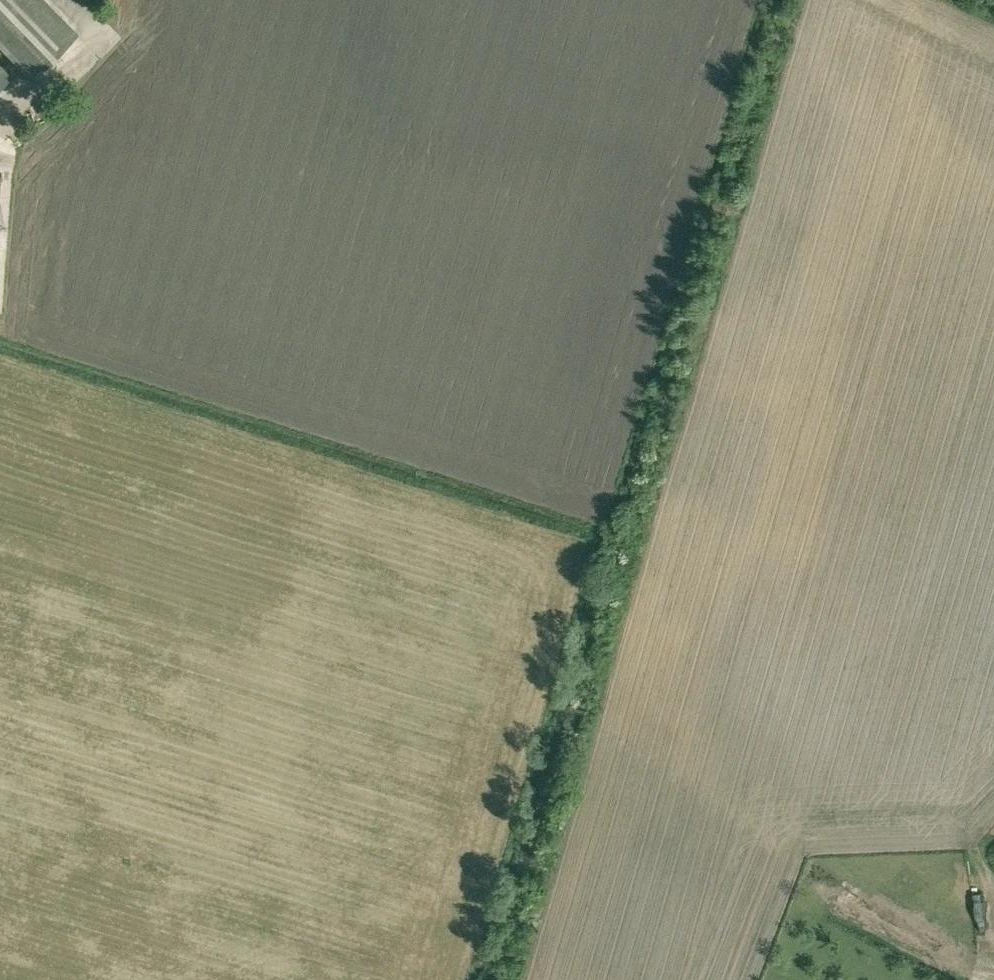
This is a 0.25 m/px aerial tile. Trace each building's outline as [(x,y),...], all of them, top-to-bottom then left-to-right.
[(32,75),(76,33),(44,0),(0,0),(0,42),(32,75)] [(10,75),(0,64),(0,85),(10,75)]
